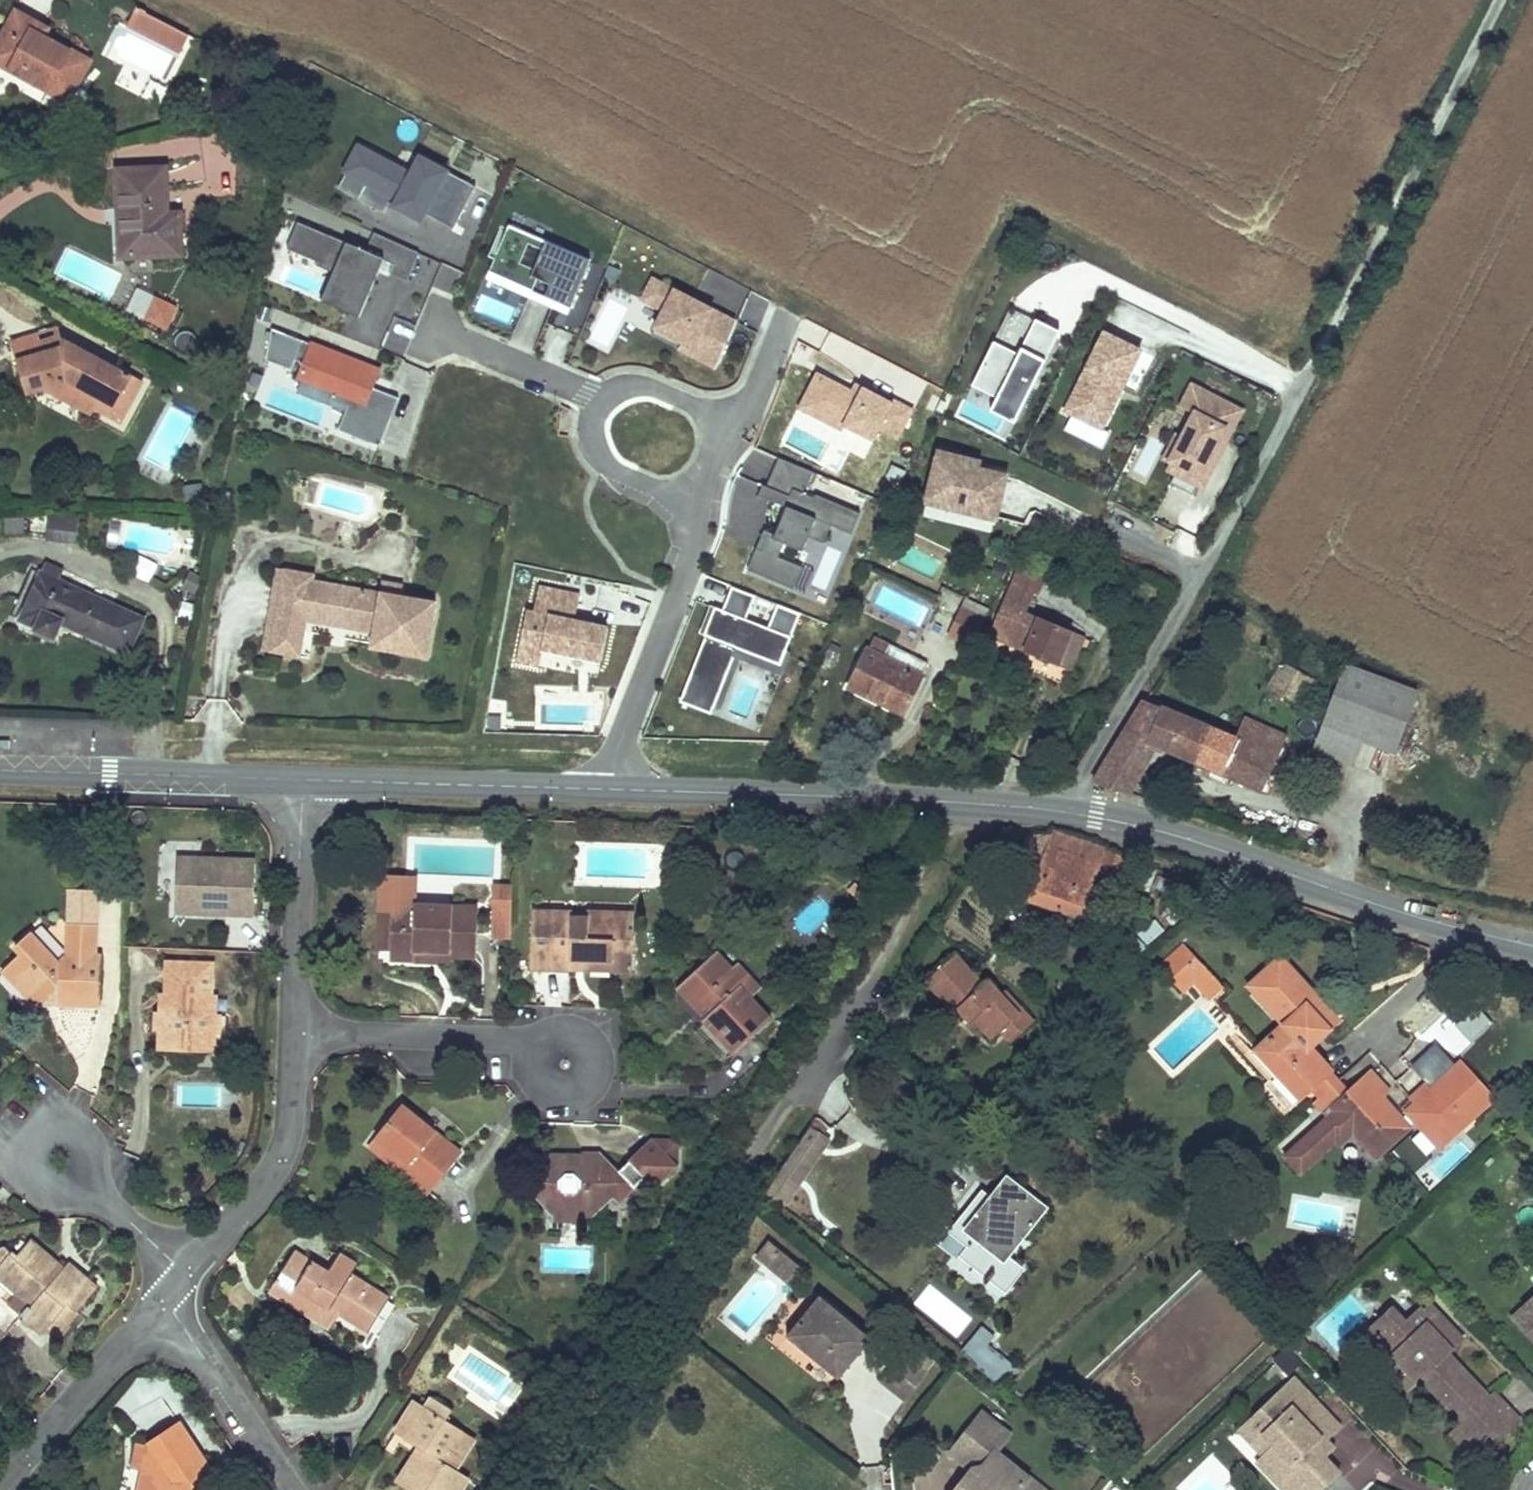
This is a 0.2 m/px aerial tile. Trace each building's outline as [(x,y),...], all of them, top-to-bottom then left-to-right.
[(18,12),(0,44),(0,62),(69,101),(92,61),(46,36),(50,29),(18,12)] [(146,14),(138,31),(184,54),(192,37),(146,14)] [(376,156),(358,146),(336,188),(358,199),(366,183),(363,181),(376,156)] [(420,157),(411,174),(376,156),(363,181),(366,183),(358,199),(384,213),(389,203),(420,220),(424,213),(454,229),(476,187),(420,157)] [(167,214),(167,170),(121,171),(121,211),(125,210),(125,255),(169,255),(167,214)] [(181,255),(180,214),(167,214),(169,255),(181,255)] [(297,222),(286,249),(291,251),(302,224),(297,222)] [(373,232),(365,251),(302,224),(291,251),(317,262),(316,265),(333,273),(347,278),(335,307),(359,317),(383,259),(393,263),(389,272),(407,280),(418,252),(373,232)] [(508,226),(487,276),(530,294),(536,281),(549,287),(544,299),(569,310),(590,261),(508,226)] [(441,288),(454,291),(459,271),(447,267),(441,288)] [(321,301),(335,307),(347,278),(333,273),(321,301)] [(652,277),(641,298),(663,309),(654,327),(681,341),(677,347),(715,367),(738,322),(652,277)] [(510,324),(516,306),(481,293),(475,311),(510,324)] [(180,309),(157,298),(146,321),(169,332),(180,309)] [(989,410),(1013,421),(1057,331),(1034,320),(1017,353),(994,341),(972,385),(996,397),(989,410)] [(681,341),(654,327),(650,333),(677,347),(681,341)] [(62,340),(58,328),(13,342),(17,354),(62,340)] [(272,329),(266,359),(286,367),(290,358),(304,363),(299,377),(334,391),(331,399),(348,406),(338,429),(380,446),(398,398),(365,385),(368,378),(374,381),(378,370),(272,329)] [(1140,350),(1104,332),(1065,411),(1102,429),(1117,398),(1111,395),(1116,384),(1122,387),(1140,350)] [(122,423),(145,383),(62,340),(17,354),(30,394),(47,390),(69,383),(99,400),(95,409),(122,423)] [(843,426),(873,441),(879,430),(897,440),(913,410),(894,400),(892,403),(863,387),(859,394),(852,391),(817,372),(804,396),(828,409),(822,421),(841,431),(843,426)] [(69,383),(47,390),(92,414),(95,409),(99,400),(69,383)] [(855,384),(852,391),(859,394),(863,387),(855,384)] [(1122,387),(1116,384),(1111,395),(1117,398),(1122,387)] [(1241,414),(1193,390),(1182,412),(1196,418),(1183,443),(1177,441),(1167,462),(1175,466),(1172,473),(1203,489),(1217,462),(1211,459),(1224,433),(1230,436),(1241,414)] [(804,396),(798,409),(822,421),(828,409),(804,396)] [(1230,436),(1224,433),(1211,459),(1217,462),(1230,436)] [(938,451),(926,501),(996,518),(1007,475),(977,467),(978,460),(938,451)] [(816,471),(781,457),(769,485),(765,484),(760,494),(788,506),(775,537),(770,534),(764,549),(757,546),(748,568),(795,588),(805,566),(780,556),(786,542),(804,550),(810,536),(818,518),(833,525),(853,533),(862,512),(818,493),(816,496),(807,492),(816,471)] [(202,483),(184,485),(185,502),(203,500),(202,483)] [(818,518),(810,536),(825,542),(833,525),(818,518)] [(50,520),(49,540),(79,543),(81,523),(50,520)] [(140,557),(133,575),(150,582),(157,563),(140,557)] [(64,571),(47,563),(43,573),(59,580),(64,571)] [(43,573),(34,569),(12,616),(37,627),(37,630),(55,638),(63,621),(82,629),(81,632),(130,653),(146,619),(59,580),(43,573)] [(284,571),(276,570),(262,652),(270,653),(284,571)] [(425,660),(435,604),(400,598),(379,594),(312,582),(313,576),(284,571),(270,653),(299,658),(305,622),(307,612),(374,623),(372,634),(369,650),(425,660)] [(1016,573),(1012,582),(1036,593),(1040,583),(1016,573)] [(196,576),(187,588),(195,594),(204,582),(196,576)] [(1012,582),(993,635),(1059,663),(1059,662),(1071,632),(1027,614),(1036,593),(1012,582)] [(381,583),(379,594),(400,598),(402,586),(381,583)] [(733,586),(724,610),(716,607),(681,701),(712,714),(715,707),(738,648),(781,664),(787,650),(801,613),(778,604),(769,627),(747,619),(756,596),(733,586)] [(580,596),(539,588),(534,613),(527,611),(517,661),(539,666),(543,649),(601,661),(608,629),(593,626),(575,622),(576,617),(580,596)] [(984,619),(963,609),(950,636),(972,646),(984,619)] [(307,612),(305,622),(372,634),(374,623),(307,612)] [(594,621),(576,617),(575,622),(593,626),(594,621)] [(1059,662),(1071,666),(1083,637),(1071,632),(1059,662)] [(918,658),(890,644),(884,657),(912,671),(918,658)] [(792,652),(787,650),(781,664),(738,648),(715,707),(722,710),(742,659),(782,675),(792,652)] [(869,649),(850,687),(904,714),(923,676),(912,671),(884,657),(869,649)] [(1306,674),(1287,664),(1274,690),(1292,701),(1306,674)] [(1416,691),(1347,665),(1325,725),(1394,751),(1416,691)] [(1315,680),(1306,674),(1292,701),(1302,706),(1315,680)] [(1162,707),(1144,700),(1094,784),(1129,796),(1157,744),(1148,740),(1162,707)] [(1287,736),(1243,718),(1235,737),(1162,707),(1148,740),(1157,744),(1264,789),(1287,736)] [(1051,838),(1046,854),(1097,871),(1097,873),(1119,881),(1126,861),(1103,853),(1104,851),(1052,835),(1051,838)] [(1041,863),(1028,903),(1080,921),(1097,873),(1097,871),(1046,854),(1051,838),(1029,836),(1022,858),(1041,863)] [(256,860),(177,857),(175,906),(209,907),(209,914),(254,915),(256,860)] [(491,938),(511,939),(514,884),(493,883),(491,938)] [(96,955),(97,891),(71,889),(70,955),(61,964),(32,933),(16,946),(22,954),(4,971),(39,1009),(45,1004),(51,997),(101,1000),(104,956),(96,955)] [(476,956),(478,908),(394,905),(393,913),(391,949),(391,959),(415,960),(415,949),(451,951),(451,955),(476,956)] [(381,912),(379,948),(391,949),(393,913),(381,912)] [(574,913),(535,912),(533,969),(572,970),(572,948),(589,948),(589,957),(633,959),(635,915),(589,914),(589,919),(574,918),(574,913)] [(572,948),(572,970),(633,973),(633,959),(589,957),(589,948),(572,948)] [(415,949),(415,960),(451,961),(451,955),(451,951),(415,949)] [(703,1021),(734,1054),(772,1021),(753,998),(743,988),(748,984),(734,970),(718,953),(684,983),(712,1014),(705,1019),(703,1021)] [(956,956),(927,983),(955,1013),(959,1009),(967,1017),(969,1015),(977,1023),(993,1040),(1002,1032),(1020,1015),(1001,995),(988,981),(983,985),(956,956)] [(1194,958),(1171,980),(1182,992),(1194,982),(1202,992),(1215,980),(1194,958)] [(1281,959),(1250,988),(1285,1026),(1249,1058),(1268,1081),(1264,1085),(1289,1112),(1313,1088),(1330,1072),(1310,1048),(1329,1031),(1307,1007),(1316,998),(1281,959)] [(212,997),(213,965),(170,964),(169,995),(165,995),(164,1013),(159,1013),(158,1030),(163,1031),(163,1038),(175,1051),(180,1051),(183,1055),(193,1055),(196,1051),(214,1051),(214,1032),(220,1032),(220,1016),(216,1015),(216,997),(212,997)] [(743,988),(753,998),(763,989),(740,965),(734,970),(748,984),(743,988)] [(1215,980),(1202,992),(1208,999),(1222,988),(1215,980)] [(712,1014),(684,983),(678,989),(705,1019),(712,1014)] [(1012,1043),(1034,1022),(1005,991),(1001,995),(1020,1015),(1002,1032),(1012,1043)] [(45,1004),(101,1006),(101,1000),(51,997),(45,1004)] [(1316,998),(1307,1007),(1329,1031),(1338,1022),(1316,998)] [(969,1015),(967,1017),(974,1025),(977,1023),(969,1015)] [(163,1038),(162,1051),(175,1051),(163,1038)] [(1407,1113),(1439,1148),(1492,1099),(1460,1064),(1430,1092),(1416,1104),(1407,1113)] [(1330,1072),(1313,1088),(1322,1096),(1315,1102),(1317,1105),(1340,1082),(1330,1072)] [(1371,1072),(1363,1079),(1381,1098),(1389,1090),(1371,1072)] [(837,1124),(855,1105),(842,1092),(852,1082),(844,1075),(816,1104),(837,1124)] [(1381,1098),(1363,1079),(1349,1091),(1332,1108),(1334,1110),(1377,1157),(1409,1129),(1381,1098)] [(1349,1091),(1340,1082),(1317,1105),(1327,1115),(1334,1110),(1332,1108),(1349,1091)] [(1410,1098),(1416,1104),(1430,1092),(1424,1085),(1410,1098)] [(430,1194),(460,1155),(402,1107),(377,1137),(411,1165),(403,1173),(430,1194)] [(818,1117),(765,1194),(784,1206),(829,1140),(825,1137),(831,1127),(818,1117)] [(377,1137),(370,1146),(403,1173),(411,1165),(377,1137)] [(552,1154),(538,1168),(543,1173),(537,1180),(535,1193),(555,1213),(554,1221),(562,1222),(569,1215),(588,1218),(614,1195),(620,1202),(646,1179),(655,1189),(678,1168),(675,1143),(650,1143),(617,1173),(600,1155),(593,1165),(582,1165),(583,1155),(552,1154)] [(600,1155),(583,1155),(582,1165),(593,1165),(600,1155)] [(964,1216),(943,1243),(1006,1292),(1023,1271),(1008,1259),(1050,1213),(1007,1178),(990,1198),(971,1222),(964,1216)] [(983,1192),(964,1216),(971,1222),(990,1198),(983,1192)] [(780,1252),(767,1241),(755,1256),(768,1267),(780,1252)] [(28,1307),(20,1315),(44,1335),(49,1329),(70,1306),(78,1313),(98,1290),(76,1271),(70,1276),(64,1270),(32,1242),(17,1259),(12,1255),(1,1268),(39,1301),(33,1307),(31,1309),(28,1307)] [(329,1274),(294,1252),(283,1271),(300,1280),(292,1294),(328,1316),(332,1308),(340,1313),(370,1331),(389,1300),(351,1277),(358,1266),(341,1255),(329,1274)] [(798,1267),(780,1252),(768,1267),(786,1281),(798,1267)] [(70,1265),(64,1270),(70,1276),(76,1271),(70,1265)] [(1,1268),(0,1269),(0,1279),(33,1307),(39,1301),(1,1268)] [(300,1280),(283,1271),(272,1290),(331,1328),(340,1313),(332,1308),(328,1316),(292,1294),(300,1280)] [(820,1296),(784,1340),(837,1382),(873,1337),(820,1296)] [(1523,1309),(1532,1319),(1532,1299),(1523,1309)] [(1391,1309),(1368,1332),(1393,1358),(1417,1383),(1458,1426),(1449,1435),(1472,1459),(1497,1436),(1489,1426),(1509,1408),(1495,1392),(1488,1399),(1446,1355),(1463,1340),(1427,1303),(1406,1324),(1391,1309)] [(70,1306),(49,1329),(57,1337),(78,1313),(70,1306)] [(1523,1309),(1512,1319),(1532,1342),(1532,1319),(1523,1309)] [(984,1330),(970,1347),(978,1355),(986,1344),(988,1345),(995,1338),(984,1330)] [(1308,1345),(1297,1333),(1287,1343),(1298,1354),(1308,1345)] [(970,1347),(963,1354),(972,1363),(971,1364),(1000,1387),(1019,1371),(988,1345),(986,1344),(978,1355),(970,1347)] [(903,1356),(883,1381),(906,1400),(928,1375),(903,1356)] [(1393,1358),(1383,1367),(1408,1392),(1417,1383),(1393,1358)] [(1262,1456),(1280,1475),(1271,1482),(1279,1489),(1324,1489),(1339,1475),(1323,1459),(1313,1448),(1321,1440),(1302,1421),(1319,1406),(1294,1378),(1249,1420),(1272,1447),(1262,1456)] [(431,1396),(424,1408),(446,1421),(453,1409),(431,1396)] [(398,1483),(410,1489),(461,1489),(469,1479),(457,1471),(446,1464),(466,1433),(446,1421),(424,1408),(414,1402),(406,1415),(414,1421),(404,1437),(420,1447),(398,1483)] [(1313,1448),(1323,1459),(1333,1449),(1327,1442),(1341,1429),(1319,1406),(1302,1421),(1321,1440),(1313,1448)] [(1489,1426),(1497,1436),(1500,1439),(1521,1421),(1509,1408),(1489,1426)] [(1026,1476),(988,1446),(1002,1428),(981,1412),(949,1453),(970,1469),(953,1489),(1016,1489),(1026,1476)] [(406,1415),(395,1432),(404,1437),(414,1421),(406,1415)] [(1272,1447),(1249,1420),(1238,1430),(1262,1456),(1272,1447)] [(148,1443),(157,1453),(153,1456),(148,1483),(141,1489),(199,1489),(193,1482),(212,1469),(181,1423),(148,1443)] [(466,1433),(446,1464),(457,1471),(476,1439),(466,1433)] [(148,1443),(139,1489),(141,1489),(148,1483),(153,1456),(157,1453),(148,1443)] [(1262,1456),(1254,1463),(1271,1482),(1280,1475),(1262,1456)] [(1016,1489),(1043,1489),(1026,1476),(1016,1489)] [(193,1482),(199,1489),(206,1489),(207,1486),(200,1477),(193,1482)]
